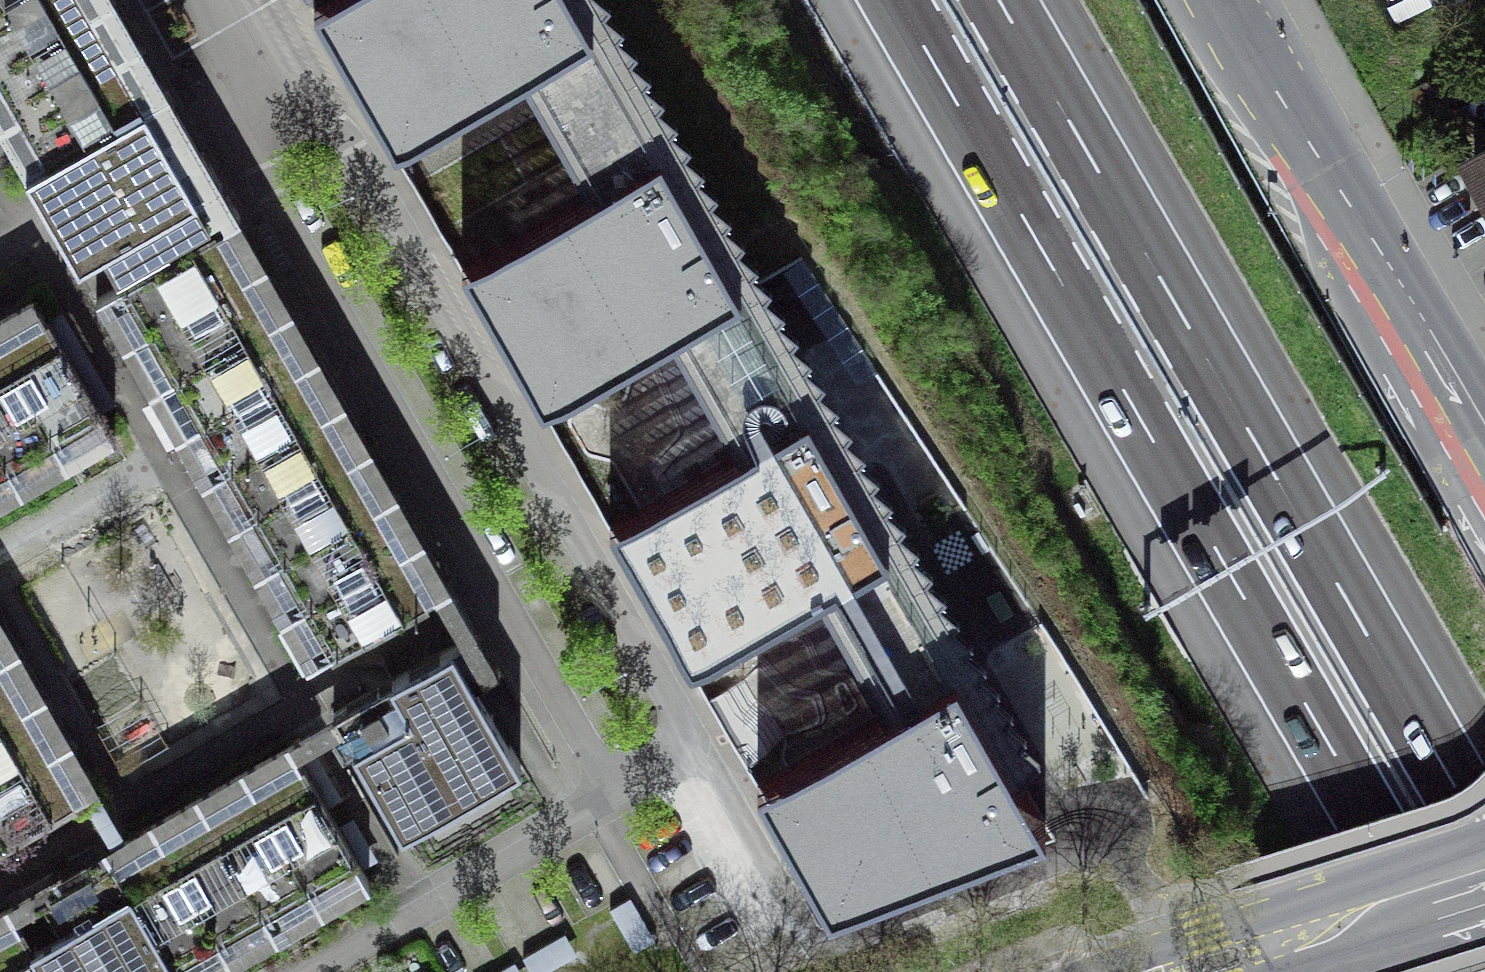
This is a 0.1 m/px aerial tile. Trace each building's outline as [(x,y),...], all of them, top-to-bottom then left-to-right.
[(48,163),(26,176),(78,268),(103,254),(333,654),(436,594),(463,641),(484,677),(503,666),(352,402),(121,0),(0,0),(0,79),(48,163)] [(409,130),(533,60),(605,185),(482,256),(561,393),(684,323),(720,386),(756,449),(633,520),(712,657),(836,587),(908,713),(784,783),(853,903),(1066,820),(1039,772),(1063,743),(1042,729),(1050,720),(1029,706),(1037,697),(1016,683),(1023,674),(1002,660),(1010,651),(989,636),(997,628),(976,613),(983,604),(963,590),(970,581),(949,567),(957,558),(936,544),(943,535),(923,520),(930,512),(909,497),(917,488),(896,473),(903,465),(883,450),(890,442),(869,427),(876,418),(856,404),(863,395),(843,381),(850,372),(830,358),(837,349),(816,334),(823,326),(803,311),(810,302),(789,287),(796,279),(776,264),(783,256),(762,241),(770,232),(749,218),(757,209),(736,194),(743,186),(722,171),(730,163),(709,148),(716,139),(696,124),(703,116),(682,101),(690,93),(669,79),(677,70),(656,56),(663,47),(643,32),(650,24),(629,9),(637,1),(636,0),(335,0),(409,130)] [(1448,151),(1484,215),(1484,216),(1484,131),(1448,151)] [(120,435),(38,291),(0,313),(0,503),(120,435)] [(116,840),(133,830),(0,601),(0,842),(25,828),(88,792),(116,840)] [(375,883),(338,819),(302,757),(348,731),(405,830),(531,758),(498,701),(484,677),(463,641),(133,830),(116,840),(0,906),(0,971),(219,971),(375,883)]
